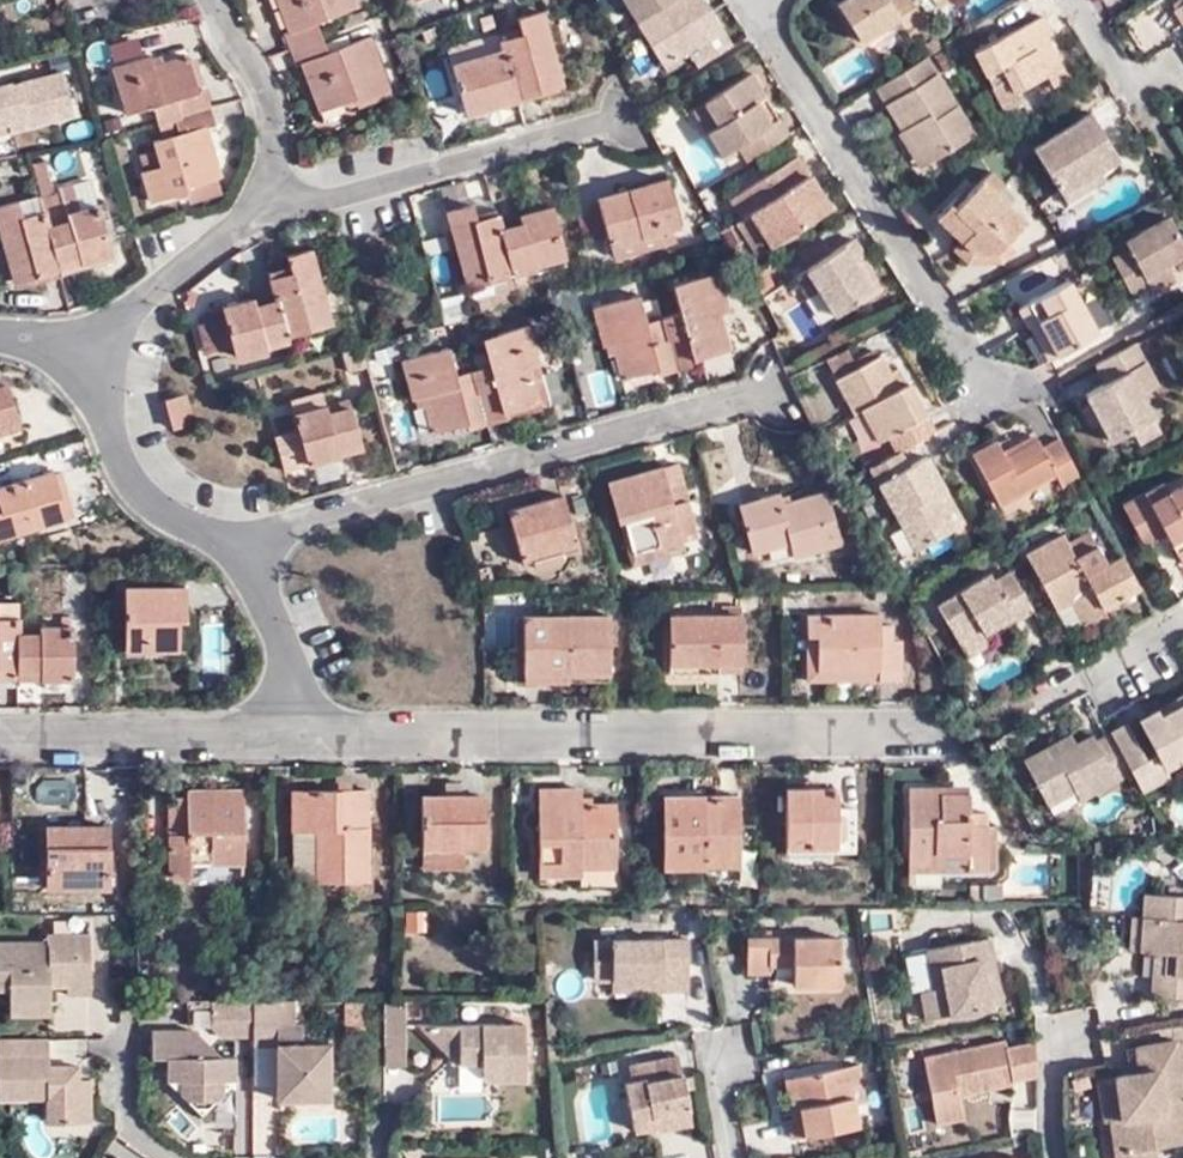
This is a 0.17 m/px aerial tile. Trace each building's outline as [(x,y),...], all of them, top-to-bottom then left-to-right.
[(66,0),(53,0),(56,9),(68,6),(66,0)] [(288,32),(285,36),(296,66),(301,64),(318,112),(353,100),(355,104),(389,91),(370,38),(326,54),(314,24),(357,8),(354,0),(276,0),(288,32)] [(635,21),(669,0),(622,0),(635,21)] [(635,21),(662,66),(722,31),(704,0),(669,0),(635,21)] [(911,0),(840,0),(836,2),(860,42),(878,30),(897,18),(908,38),(927,26),(911,0)] [(1173,8),(1182,23),(1182,22),(1182,1),(1173,8)] [(514,93),(514,97),(560,84),(542,14),(515,21),(520,36),(501,42),(502,51),(514,93)] [(1066,80),(1049,44),(1035,51),(1031,44),(1045,37),(1050,34),(1041,17),(973,51),(1003,111),(1020,103),(1015,92),(1046,77),(1051,87),(1066,80)] [(890,49),(908,38),(897,18),(878,30),(890,49)] [(502,51),(501,42),(498,35),(446,51),(450,65),(502,51)] [(140,54),(136,37),(107,43),(111,61),(140,54)] [(926,55),(940,46),(934,37),(921,45),(926,55)] [(1035,51),(1049,44),(1045,37),(1031,44),(1035,51)] [(465,115),(484,110),(482,103),(514,93),(502,51),(450,65),(465,115)] [(924,56),(875,88),(886,105),(895,99),(910,124),(903,129),(926,164),(973,134),(924,56)] [(153,107),(157,124),(211,110),(206,91),(196,94),(194,88),(188,63),(186,57),(161,64),(159,57),(112,70),(125,114),(153,107)] [(197,61),(188,63),(194,88),(203,85),(197,61)] [(717,124),(707,130),(725,157),(739,148),(746,158),(787,133),(777,117),(769,121),(755,99),(763,94),(748,72),(703,100),(717,124)] [(0,90),(0,126),(8,124),(10,131),(73,115),(62,73),(13,87),(14,92),(1,94),(0,90)] [(0,87),(0,90),(1,94),(14,92),(13,87),(12,83),(0,87)] [(516,101),(514,97),(514,93),(482,103),(484,110),(516,101)] [(763,94),(755,99),(769,121),(777,117),(763,94)] [(895,99),(886,105),(901,130),(903,129),(910,124),(895,99)] [(717,124),(703,100),(692,107),(707,130),(717,124)] [(211,110),(157,124),(149,127),(161,168),(142,173),(150,203),(184,193),(186,193),(185,187),(215,179),(220,178),(205,129),(216,125),(211,110)] [(1061,193),(1098,170),(1118,158),(1089,113),(1032,147),(1061,193)] [(10,131),(8,124),(0,126),(0,134),(10,131)] [(917,170),(926,164),(903,129),(901,130),(895,134),(917,170)] [(27,154),(14,157),(21,184),(34,182),(27,154)] [(750,212),(770,244),(829,209),(815,185),(808,190),(802,180),(809,175),(798,156),(731,196),(743,217),(750,212)] [(1105,181),(1098,170),(1061,193),(1067,204),(1105,181)] [(934,216),(958,240),(972,254),(992,253),(1003,243),(1022,222),(994,194),(1002,185),(987,171),(952,208),(947,203),(934,216)] [(35,178),(39,196),(59,192),(65,212),(77,209),(70,183),(48,189),(44,175),(35,178)] [(808,190),(815,185),(809,175),(802,180),(808,190)] [(186,193),(184,193),(186,203),(219,195),(215,179),(185,187),(186,193)] [(610,246),(667,231),(680,228),(667,179),(598,198),(610,246)] [(39,196),(38,197),(57,262),(77,255),(80,263),(110,254),(100,217),(106,215),(104,202),(77,209),(65,212),(59,192),(39,196)] [(38,197),(0,207),(0,230),(15,283),(59,270),(57,262),(38,197)] [(447,212),(467,284),(512,271),(500,230),(498,221),(496,215),(475,222),(473,214),(470,205),(447,212)] [(495,207),(473,214),(475,222),(496,215),(495,207)] [(500,230),(512,271),(563,257),(548,207),(521,214),(524,223),(500,230)] [(752,255),(770,244),(750,212),(743,217),(734,222),(752,255)] [(498,221),(500,230),(524,223),(521,214),(498,221)] [(1182,258),(1182,246),(1170,219),(1109,250),(1133,296),(1150,288),(1153,293),(1175,282),(1167,266),(1182,258)] [(670,243),(667,231),(610,246),(614,257),(670,243)] [(833,315),(871,291),(852,261),(857,258),(861,255),(851,240),(805,269),(833,315)] [(972,254),(958,240),(951,249),(966,264),(996,264),(1011,251),(1003,243),(992,253),(972,254)] [(276,300),(287,337),(331,324),(311,251),(287,257),(290,268),(269,274),(276,300)] [(77,255),(57,262),(59,270),(80,263),(77,255)] [(512,271),(515,279),(565,265),(563,257),(512,271)] [(852,261),(871,291),(875,288),(857,258),(852,261)] [(59,270),(15,283),(17,290),(61,277),(59,270)] [(512,271),(467,284),(470,292),(515,279),(512,271)] [(680,314),(662,319),(677,371),(695,366),(694,359),(731,350),(721,314),(729,313),(718,274),(673,287),(680,314)] [(1054,356),(1096,334),(1069,281),(1017,309),(1026,326),(1030,324),(1036,321),(1054,356)] [(677,371),(662,319),(646,324),(639,296),(593,308),(603,345),(611,343),(614,353),(620,380),(659,370),(659,376),(677,371)] [(288,343),(287,337),(276,300),(255,306),(253,299),(223,306),(237,359),(288,343)] [(471,317),(468,304),(442,311),(445,324),(471,317)] [(738,347),(729,313),(721,314),(731,350),(738,347)] [(1030,324),(1048,359),(1054,356),(1036,321),(1030,324)] [(490,366),(473,371),(488,426),(505,420),(503,412),(538,403),(528,368),(538,364),(527,326),(482,340),(490,366)] [(1145,360),(1136,342),(1097,364),(1105,380),(1085,391),(1090,401),(1097,413),(1109,438),(1132,427),(1138,440),(1160,428),(1141,391),(1129,369),(1145,360)] [(611,343),(603,345),(606,354),(614,353),(611,343)] [(828,360),(837,378),(877,356),(874,347),(854,358),(850,349),(828,360)] [(403,361),(415,399),(422,396),(425,407),(431,431),(467,422),(469,431),(488,426),(473,371),(456,377),(448,349),(403,361)] [(888,434),(897,452),(900,450),(935,431),(909,381),(906,383),(899,386),(891,372),(882,354),(877,356),(837,378),(855,413),(862,409),(879,440),(888,434)] [(1156,382),(1145,360),(1129,369),(1141,391),(1156,382)] [(550,407),(538,364),(528,368),(538,403),(503,412),(505,420),(550,407)] [(899,386),(906,383),(899,368),(891,372),(899,386)] [(17,427),(5,384),(0,386),(0,432),(17,427)] [(422,396),(415,399),(418,409),(425,407),(422,396)] [(185,397),(167,403),(174,428),(192,422),(185,397)] [(1097,413),(1090,401),(1084,405),(1090,416),(1097,413)] [(338,449),(359,442),(350,408),(327,413),(325,406),(295,416),(308,464),(339,455),(338,449)] [(1078,475),(1057,436),(1041,444),(1036,436),(1005,453),(996,438),(970,452),(998,503),(1054,472),(1061,485),(1078,475)] [(361,449),(359,442),(338,449),(339,455),(361,449)] [(897,452),(870,467),(879,484),(909,467),(900,450),(897,452)] [(909,467),(879,484),(915,550),(954,530),(935,494),(943,489),(927,458),(909,467)] [(698,538),(678,466),(610,484),(633,567),(685,553),(682,544),(698,538)] [(0,490),(0,499),(3,510),(0,511),(0,538),(65,518),(52,473),(0,490)] [(1168,539),(1182,532),(1182,481),(1168,489),(1163,480),(1121,502),(1142,542),(1164,531),(1168,539)] [(935,494),(954,530),(963,524),(943,489),(935,494)] [(839,541),(834,521),(827,493),(790,503),(780,505),(779,496),(778,494),(740,504),(753,553),(791,543),(794,557),(840,544),(839,541)] [(780,505),(790,503),(788,495),(779,496),(780,505)] [(561,496),(510,510),(522,559),(573,545),(561,496)] [(846,518),(834,521),(839,541),(851,536),(846,518)] [(1075,556),(1097,545),(1089,530),(1068,542),(1075,556)] [(1168,539),(1179,561),(1182,559),(1182,532),(1168,539)] [(1138,586),(1121,554),(1105,562),(1097,545),(1075,556),(1068,542),(1064,533),(1026,553),(1057,610),(1072,601),(1085,628),(1107,616),(1105,612),(1102,606),(1115,599),(1138,586)] [(480,584),(490,581),(486,568),(477,571),(480,584)] [(981,628),(978,623),(989,617),(991,622),(1010,611),(1014,618),(1032,607),(1008,568),(992,578),(987,570),(934,601),(958,641),(981,628)] [(124,587),(125,651),(175,650),(175,621),(185,622),(184,586),(124,587)] [(1118,605),(1115,599),(1102,606),(1105,612),(1118,605)] [(0,602),(0,619),(18,619),(17,601),(0,602)] [(1071,636),(1085,628),(1072,601),(1057,610),(1071,636)] [(524,673),(608,673),(608,615),(523,615),(524,673)] [(670,665),(719,664),(741,664),(740,616),(669,616),(670,665)] [(807,616),(806,637),(818,638),(818,673),(879,674),(878,682),(903,681),(903,642),(893,642),(893,627),(879,627),(878,617),(807,616)] [(989,617),(978,623),(981,628),(991,622),(989,617)] [(18,679),(18,669),(19,633),(18,619),(0,619),(0,679),(18,679)] [(39,633),(19,633),(18,669),(41,671),(40,679),(72,679),(70,626),(40,626),(39,633)] [(981,628),(958,641),(965,653),(987,640),(981,628)] [(818,638),(806,637),(806,681),(878,682),(879,674),(818,673),(818,638)] [(719,675),(719,664),(670,665),(671,675),(719,675)] [(18,669),(18,679),(40,679),(41,671),(18,669)] [(608,681),(608,673),(524,673),(524,682),(608,681)] [(1171,700),(1174,707),(1157,716),(1154,709),(1137,718),(1155,752),(1163,767),(1178,760),(1182,757),(1182,694),(1171,700)] [(1174,707),(1171,700),(1154,709),(1157,716),(1174,707)] [(1129,771),(1134,780),(1150,771),(1143,758),(1125,723),(1108,731),(1129,771)] [(1075,799),(1129,771),(1108,731),(1092,740),(1089,734),(1072,744),(1053,754),(1048,744),(1020,758),(1043,804),(1070,789),(1075,799)] [(1053,754),(1072,744),(1068,734),(1048,744),(1053,754)] [(1134,780),(1138,790),(1168,775),(1163,767),(1155,752),(1143,758),(1150,771),(1134,780)] [(447,782),(446,796),(462,796),(463,784),(447,782)] [(337,783),(338,792),(351,793),(351,783),(337,783)] [(939,795),(938,789),(908,788),(908,865),(937,865),(936,855),(968,855),(969,873),(996,873),(997,832),(989,831),(988,827),(969,827),(969,796),(939,795)] [(969,788),(938,789),(939,795),(969,796),(969,788)] [(615,804),(593,805),(581,804),(580,796),(580,790),(539,789),(540,875),(581,876),(581,886),(616,885),(615,804)] [(837,791),(786,790),(787,847),(837,846),(838,853),(855,854),(855,811),(838,810),(837,791)] [(168,876),(187,875),(187,865),(241,864),(242,791),(186,791),(186,801),(169,800),(168,876)] [(351,793),(338,792),(291,792),(292,829),(317,831),(317,881),(368,882),(367,793),(351,793)] [(462,796),(446,796),(423,796),(424,847),(464,847),(483,847),(484,796),(462,796)] [(581,804),(593,805),(593,796),(580,796),(581,804)] [(664,866),(705,866),(705,858),(737,857),(737,797),(663,796),(664,866)] [(68,879),(107,880),(107,828),(45,827),(44,888),(67,889),(68,879)] [(317,831),(292,829),(293,881),(317,881),(317,831)] [(464,847),(424,847),(423,868),(464,868),(464,847)] [(937,865),(908,865),(909,874),(969,873),(968,855),(936,855),(937,865)] [(705,858),(705,866),(738,867),(737,857),(705,858)] [(107,890),(107,880),(68,879),(67,889),(107,890)] [(1157,981),(1155,1002),(1182,1004),(1182,902),(1148,899),(1146,924),(1144,957),(1159,958),(1179,961),(1178,982),(1157,981)] [(1144,957),(1146,924),(1136,923),(1134,956),(1144,957)] [(66,991),(66,999),(88,999),(89,939),(46,937),(46,945),(0,946),(0,994),(9,994),(9,1006),(49,1005),(49,991),(49,983),(66,983),(66,991)] [(1009,1009),(1004,987),(991,990),(986,963),(999,961),(995,942),(907,960),(919,1013),(912,1015),(914,1027),(1009,1009)] [(798,963),(798,971),(798,991),(845,991),(846,945),(751,946),(751,979),(773,979),(772,971),(773,963),(798,963)] [(667,986),(667,997),(693,997),(693,947),(597,947),(597,976),(615,976),(615,986),(667,986)] [(1159,958),(1157,981),(1178,982),(1179,961),(1159,958)] [(991,990),(1004,987),(999,961),(986,963),(991,990)] [(772,971),(798,971),(798,963),(773,963),(772,971)] [(597,987),(615,986),(615,976),(597,976),(597,987)] [(615,997),(667,997),(667,986),(615,986),(615,997)] [(408,1004),(395,1004),(388,1004),(387,1048),(408,1048),(408,1004)] [(49,1005),(9,1006),(9,1018),(49,1019),(49,1005)] [(255,1042),(255,1005),(211,1005),(210,1030),(224,1042),(255,1042)] [(296,1005),(267,1005),(255,1005),(255,1042),(279,1042),(279,1050),(279,1102),(329,1101),(330,1049),(302,1048),(303,1028),(295,1027),(296,1005)] [(366,1036),(365,1009),(347,1009),(348,1036),(366,1036)] [(506,1035),(506,1026),(420,1028),(458,1066),(484,1065),(484,1072),(485,1073),(495,1082),(527,1082),(527,1035),(506,1035)] [(528,1026),(506,1026),(506,1035),(527,1035),(528,1026)] [(236,1085),(237,1062),(222,1062),(197,1036),(151,1035),(151,1062),(168,1062),(167,1083),(202,1118),(236,1085)] [(255,1049),(279,1050),(279,1042),(255,1042),(255,1049)] [(0,1043),(0,1103),(46,1103),(62,1103),(61,1127),(89,1128),(89,1091),(78,1091),(78,1084),(78,1071),(49,1071),(48,1043),(0,1043)] [(1042,1081),(1042,1048),(1013,1054),(1012,1047),(929,1062),(941,1128),(968,1124),(964,1100),(1019,1091),(1019,1085),(1042,1081)] [(409,1069),(408,1048),(387,1048),(387,1070),(409,1069)] [(1158,1155),(1182,1151),(1182,1062),(1181,1048),(1142,1054),(1145,1080),(1135,1082),(1119,1084),(1126,1128),(1115,1129),(1119,1157),(1143,1157),(1158,1155)] [(1145,1080),(1142,1054),(1132,1056),(1135,1082),(1145,1080)] [(656,1121),(694,1114),(684,1062),(633,1071),(635,1088),(629,1089),(638,1136),(658,1133),(656,1121)] [(484,1065),(458,1066),(447,1067),(429,1086),(429,1093),(484,1093),(485,1073),(484,1072),(484,1065)] [(864,1071),(852,1072),(859,1109),(869,1107),(864,1071)] [(852,1072),(799,1082),(809,1142),(863,1132),(859,1109),(852,1072)] [(809,1142),(799,1082),(788,1084),(795,1124),(791,1125),(794,1145),(809,1142)] [(1108,1130),(1115,1129),(1126,1128),(1119,1084),(1101,1087),(1108,1130)] [(62,1103),(46,1103),(46,1127),(61,1127),(62,1103)] [(697,1132),(694,1114),(656,1121),(658,1133),(659,1139),(697,1132)]
